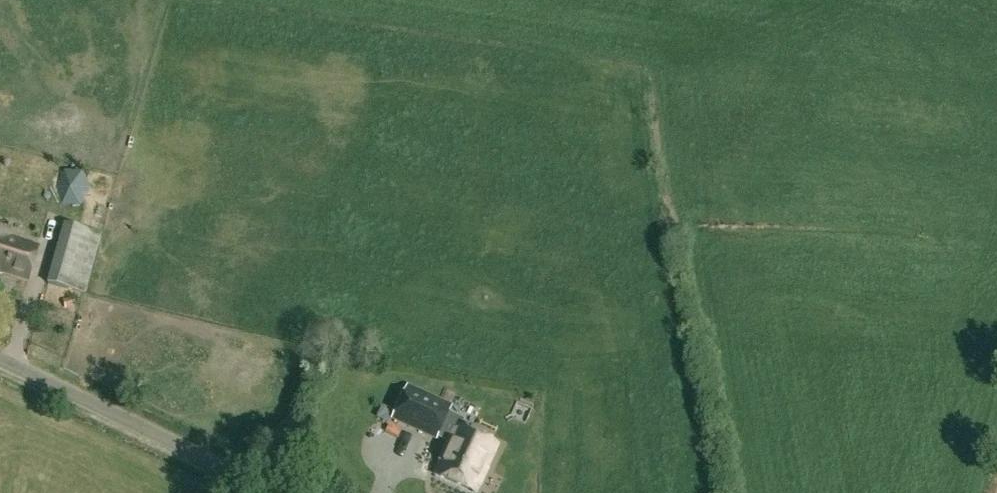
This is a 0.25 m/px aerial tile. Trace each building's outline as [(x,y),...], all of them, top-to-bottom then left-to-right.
[(65,197),(81,184),(72,173),(56,186),(65,197)] [(84,293),(101,235),(65,225),(48,283),(84,293)] [(36,249),(4,239),(6,232),(0,231),(0,269),(28,277),(36,249)] [(73,297),(67,298),(70,308),(75,306),(73,297)] [(409,387),(394,419),(435,439),(450,406),(409,387)] [(457,429),(436,475),(475,492),(496,446),(457,429)]
